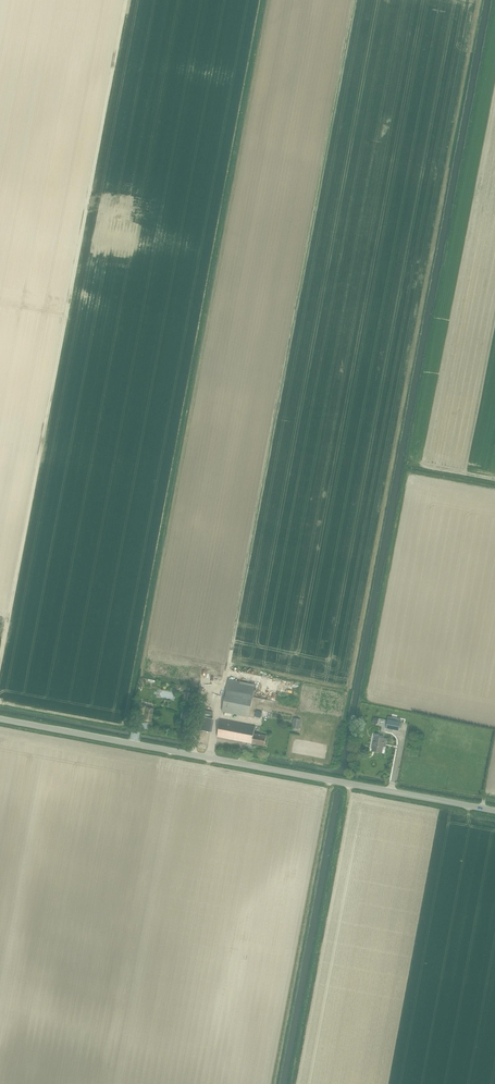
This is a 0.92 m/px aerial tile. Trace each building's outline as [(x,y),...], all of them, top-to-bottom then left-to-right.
[(229,679),(223,712),(225,712),(232,714),(234,714),(236,714),(243,716),(249,717),(256,684),(229,679)] [(143,720),(151,721),(153,709),(146,707),(146,706),(141,705),(139,713),(144,714),(143,720)] [(399,731),(401,722),(402,719),(388,716),(386,728),(399,731)] [(294,718),(292,727),(299,729),(301,719),(294,718)] [(218,737),(265,746),(267,736),(254,733),(255,727),(221,720),(218,737)] [(385,744),(386,741),(380,740),(381,739),(375,737),(373,750),(381,752),(383,743),(385,744)]
